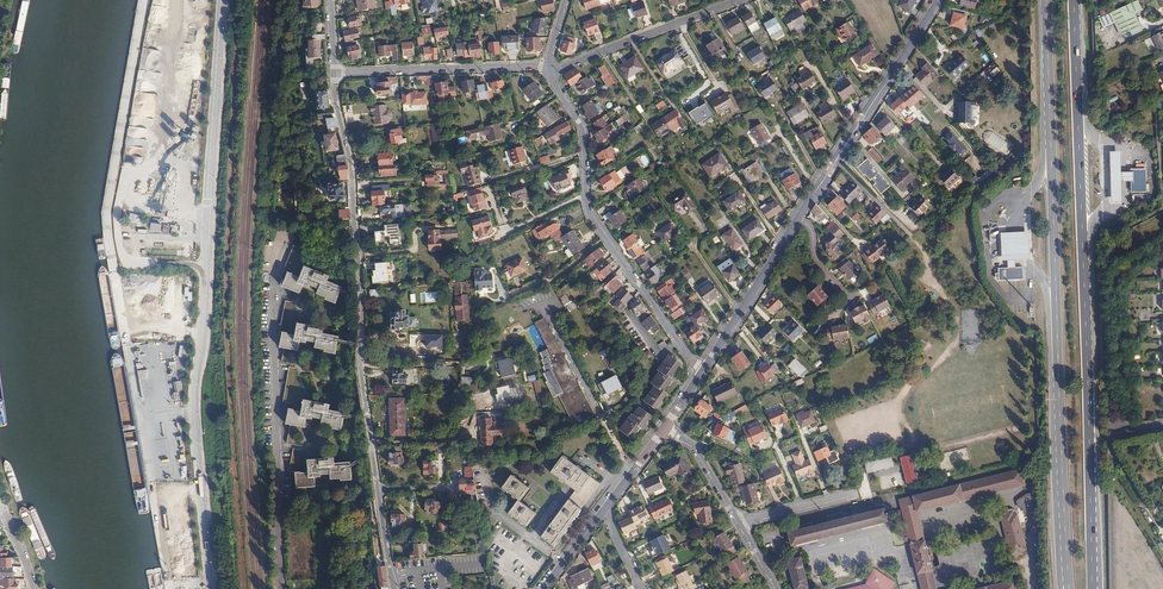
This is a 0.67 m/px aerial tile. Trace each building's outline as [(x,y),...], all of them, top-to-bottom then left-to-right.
[(316,0),(302,0),(304,9),(311,8),(312,9),(317,8),(316,0)] [(358,11),(376,8),(374,0),(356,0),(357,5),(358,11)] [(390,10),(392,16),(396,15),(395,11),(396,11),(395,4),(410,2),(409,0),(388,0),(390,10)] [(439,16),(436,0),(430,0),(431,1),(423,2),(426,14),(433,13),(434,17),(439,16)] [(552,0),(546,0),(541,1),(543,12),(554,10),(552,0)] [(612,0),(584,0),(587,10),(612,1),(612,0)] [(816,0),(799,0),(805,10),(818,3),(816,0)] [(899,6),(910,12),(916,0),(903,0),(899,6)] [(1122,8),(1112,13),(1099,19),(1103,29),(1115,24),(1120,35),(1127,38),(1144,31),(1135,14),(1145,10),(1140,0),(1139,0),(1122,8)] [(167,15),(166,4),(158,4),(157,1),(153,2),(153,13),(161,12),(161,16),(167,15)] [(648,13),(644,3),(632,7),(633,8),(628,9),(631,18),(635,17),(636,18),(648,13)] [(963,28),(968,11),(955,8),(951,25),(963,28)] [(784,20),(789,29),(802,21),(804,24),(808,22),(801,10),(784,20)] [(743,17),(748,27),(757,22),(751,12),(743,17)] [(601,14),(597,15),(599,21),(603,20),(604,22),(608,21),(605,14),(602,15),(601,14)] [(344,22),(345,29),(360,26),(359,21),(359,17),(355,18),(355,17),(351,18),(351,19),(346,20),(346,21),(344,22)] [(745,29),(738,17),(727,24),(734,36),(745,29)] [(596,18),(585,23),(589,36),(601,31),(596,18)] [(543,20),(539,19),(537,29),(540,29),(539,34),(543,35),(546,24),(542,23),(543,20)] [(765,25),(771,36),(782,30),(776,19),(765,25)] [(841,33),(844,38),(847,42),(857,36),(848,23),(837,30),(840,34),(841,33)] [(364,37),(362,28),(343,33),(346,42),(352,41),(352,40),(364,37)] [(444,28),(434,31),(435,35),(436,37),(445,35),(444,28)] [(1162,32),(1152,37),(1159,50),(1162,48),(1162,33),(1162,32)] [(150,36),(146,35),(140,68),(158,71),(161,51),(148,49),(150,36)] [(324,54),(322,36),(311,37),(313,55),(324,54)] [(519,49),(518,37),(503,38),(504,50),(519,49)] [(572,55),(577,39),(568,37),(567,42),(565,42),(562,52),(572,55)] [(540,50),(540,38),(527,39),(527,51),(540,50)] [(708,46),(716,60),(728,53),(720,39),(708,46)] [(360,56),(357,41),(346,43),(349,58),(350,58),(351,60),(357,59),(357,57),(360,56)] [(414,56),(413,43),(402,44),(402,56),(414,56)] [(499,54),(498,43),(489,44),(490,55),(499,54)] [(469,48),(471,56),(482,55),(481,46),(479,46),(479,44),(469,45),(469,48)] [(879,54),(871,44),(860,51),(867,62),(879,54)] [(762,46),(747,53),(753,66),(768,59),(762,46)] [(398,61),(397,47),(379,48),(379,57),(390,57),(390,52),(392,52),(392,61),(398,61)] [(432,48),(424,48),(425,58),(432,58),(432,60),(436,59),(437,49),(432,49),(432,48)] [(465,57),(471,56),(469,48),(457,50),(457,56),(465,55),(465,57)] [(657,62),(664,73),(683,61),(676,50),(657,62)] [(690,56),(685,58),(689,67),(694,65),(690,56)] [(643,69),(636,57),(620,66),(628,78),(643,69)] [(969,65),(962,57),(959,59),(958,60),(955,62),(956,63),(946,71),(954,79),(969,65)] [(917,76),(926,86),(938,76),(928,65),(923,69),(924,70),(917,76)] [(597,70),(608,87),(616,82),(613,77),(611,78),(604,66),(597,70)] [(611,78),(613,77),(605,66),(604,66),(611,78)] [(998,67),(990,73),(993,77),(1001,71),(998,67)] [(583,77),(577,69),(572,73),(571,72),(565,76),(572,86),(583,77)] [(803,90),(816,82),(811,72),(808,73),(805,69),(799,72),(802,77),(797,80),(803,90)] [(427,86),(433,86),(431,77),(417,77),(417,81),(427,81),(427,86)] [(587,77),(576,84),(583,94),(588,91),(586,88),(590,86),(591,88),(595,85),(591,78),(589,79),(587,77)] [(377,85),(376,90),(376,91),(379,94),(389,94),(389,89),(391,89),(391,84),(397,83),(397,78),(383,78),(383,84),(377,85)] [(499,80),(487,83),(489,92),(504,88),(503,81),(500,82),(499,80)] [(855,90),(848,80),(835,89),(844,101),(849,97),(848,95),(855,90)] [(475,88),(474,81),(462,83),(464,93),(476,91),(475,88)] [(773,81),(760,89),(765,98),(778,89),(773,81)] [(457,96),(455,86),(450,87),(450,88),(447,89),(446,83),(436,84),(438,96),(439,96),(440,102),(449,100),(448,94),(448,93),(450,93),(451,97),(457,96)] [(540,95),(533,84),(523,90),(530,102),(540,95)] [(491,98),(487,85),(475,88),(476,91),(478,101),(491,98)] [(596,92),(598,95),(605,91),(603,87),(596,92)] [(911,106),(923,97),(916,89),(912,92),(910,90),(903,96),(911,106)] [(330,108),(328,91),(318,92),(320,108),(330,108)] [(428,106),(428,91),(411,92),(411,110),(421,110),(421,106),(428,106)] [(727,94),(712,103),(719,114),(730,108),(733,113),(741,108),(733,94),(729,96),(727,94)] [(973,122),(975,100),(956,100),(955,121),(973,122)] [(585,106),(589,113),(593,118),(600,114),(592,101),(585,106)] [(664,101),(656,106),(659,109),(666,105),(664,101)] [(898,115),(905,109),(898,101),(891,106),(898,115)] [(558,119),(547,104),(537,112),(547,126),(558,119)] [(695,126),(714,117),(708,104),(689,112),(695,126)] [(810,114),(804,104),(792,111),(798,122),(810,114)] [(372,106),(373,125),(389,124),(389,120),(393,120),(392,110),(387,110),(387,105),(372,106)] [(640,114),(645,111),(641,105),(636,107),(640,114)] [(819,116),(825,126),(838,119),(832,108),(830,109),(827,105),(821,108),(823,113),(819,116)] [(345,110),(346,122),(357,121),(357,115),(352,115),(351,109),(345,110)] [(914,113),(926,127),(931,123),(920,109),(914,113)] [(676,110),(665,118),(672,129),(679,124),(683,129),(687,127),(676,110)] [(760,119),(754,111),(748,115),(753,123),(760,119)] [(335,118),(333,118),(327,119),(329,128),(338,127),(335,118)] [(607,124),(603,118),(595,123),(599,129),(607,124)] [(672,129),(665,118),(653,125),(660,136),(672,129)] [(895,127),(886,118),(877,126),(885,136),(895,127)] [(906,131),(910,128),(903,122),(900,125),(906,131)] [(500,123),(497,124),(484,127),(479,128),(481,136),(488,134),(490,142),(503,139),(500,123)] [(572,130),(567,123),(546,135),(551,144),(560,139),(558,137),(572,130)] [(598,132),(596,133),(601,141),(608,137),(609,139),(619,133),(612,123),(598,132)] [(815,147),(825,141),(817,126),(805,134),(808,140),(810,139),(815,147)] [(882,136),(873,127),(865,136),(867,138),(870,141),(868,142),(870,144),(871,143),(873,145),(882,136)] [(771,137),(765,129),(755,135),(761,143),(771,137)] [(402,141),(401,130),(391,132),(391,135),(391,144),(398,143),(398,141),(402,141)] [(944,137),(956,152),(957,150),(963,157),(969,151),(952,130),(944,137)] [(986,143),(1007,156),(1013,145),(992,132),(986,143)] [(909,139),(903,133),(901,136),(906,141),(909,139)] [(336,135),(326,136),(328,151),(338,149),(336,135)] [(525,152),(524,147),(506,152),(510,166),(527,161),(525,152)] [(618,158),(611,148),(599,156),(602,160),(601,161),(604,166),(618,158)] [(1133,179),(1133,169),(1126,169),(1123,170),(1123,162),(1123,149),(1112,149),(1113,170),(1113,183),(1114,194),(1114,199),(1125,199),(1124,186),(1124,179),(1127,179),(1133,179)] [(872,151),(868,153),(878,164),(881,161),(872,151)] [(730,167),(721,153),(704,165),(710,174),(722,167),(724,170),(730,167)] [(379,155),(380,166),(390,165),(393,165),(392,154),(379,155)] [(549,156),(539,159),(541,165),(551,162),(549,156)] [(764,166),(760,159),(757,161),(758,162),(744,171),(747,176),(748,175),(752,181),(765,174),(761,167),(764,166)] [(891,186),(867,160),(857,169),(863,177),(864,175),(870,181),(872,179),(877,184),(874,186),(881,194),(891,186)] [(467,162),(459,164),(462,173),(465,173),(469,187),(481,183),(477,167),(473,168),(473,165),(468,166),(467,162)] [(393,165),(387,166),(380,167),(381,177),(397,175),(396,165),(393,165)] [(340,167),(339,167),(340,174),(348,174),(347,166),(340,167)] [(1133,179),(1133,191),(1147,191),(1147,168),(1133,167),(1133,169),(1133,179)] [(554,175),(549,169),(545,172),(550,178),(554,175)] [(951,189),(962,179),(953,169),(942,179),(951,189)] [(566,179),(571,177),(573,175),(570,170),(550,180),(553,186),(555,184),(556,186),(555,187),(557,191),(563,188),(563,190),(572,186),(570,182),(569,180),(567,181),(566,179)] [(894,182),(901,190),(915,179),(907,170),(894,182)] [(800,182),(795,173),(783,180),(788,189),(800,182)] [(616,185),(610,175),(601,180),(607,190),(616,185)] [(437,187),(439,186),(439,176),(433,176),(426,176),(427,181),(429,181),(429,187),(436,186),(436,187),(437,187)] [(640,178),(627,187),(630,190),(627,192),(632,199),(647,189),(640,178)] [(843,190),(840,194),(847,201),(860,188),(851,179),(842,189),(843,190)] [(328,195),(328,198),(329,199),(330,199),(330,200),(336,200),(336,201),(343,201),(343,185),(330,185),(330,194),(329,194),(328,195)] [(527,192),(524,185),(511,190),(511,192),(511,193),(512,196),(513,196),(514,198),(515,197),(517,203),(531,198),(529,192),(527,192)] [(480,188),(467,191),(471,206),(472,205),(474,212),(484,209),(485,206),(480,188)] [(695,207),(686,191),(670,202),(675,209),(683,204),(689,212),(695,207)] [(372,193),(373,206),(385,206),(384,192),(372,193)] [(747,202),(740,192),(724,202),(731,212),(747,202)] [(911,208),(920,217),(931,205),(922,196),(911,208)] [(846,206),(837,197),(828,205),(837,214),(846,206)] [(763,210),(769,219),(781,211),(776,202),(763,210)] [(882,212),(875,203),(871,207),(870,206),(863,213),(872,221),(882,212)] [(823,212),(818,206),(816,204),(812,210),(818,217),(821,214),(823,212)] [(395,218),(395,206),(382,207),(383,214),(382,214),(382,218),(395,218)] [(340,210),(341,220),(350,219),(350,214),(350,209),(340,210)] [(626,221),(619,211),(612,216),(609,218),(616,228),(626,221)] [(861,216),(857,212),(851,218),(855,221),(861,216)] [(133,225),(142,226),(143,222),(144,218),(134,216),(133,225)] [(491,226),(489,217),(472,221),(474,231),(478,230),(480,238),(488,236),(487,234),(493,233),(491,226)] [(765,232),(758,221),(744,231),(751,241),(765,232)] [(678,232),(671,222),(658,230),(665,240),(678,232)] [(829,230),(835,224),(833,222),(826,228),(829,230)] [(150,227),(142,226),(142,228),(130,227),(129,233),(138,234),(139,232),(146,233),(147,231),(150,232),(150,230),(160,232),(161,225),(151,224),(150,227)] [(398,224),(384,225),(385,230),(374,231),(375,243),(382,242),(381,237),(389,236),(390,244),(400,243),(398,224)] [(549,228),(547,224),(537,229),(542,239),(557,230),(555,225),(549,228)] [(844,233),(835,224),(829,230),(838,240),(844,233)] [(1005,229),(1003,229),(1004,258),(1010,258),(1010,261),(1011,267),(1017,267),(1017,261),(1017,258),(1021,258),(1032,257),(1032,228),(1020,229),(1011,229),(1005,229)] [(429,240),(428,240),(429,252),(441,251),(440,240),(458,239),(457,230),(429,232),(429,240)] [(584,248),(573,231),(565,236),(562,238),(569,248),(566,251),(565,252),(568,257),(570,257),(584,248)] [(733,231),(724,236),(734,251),(742,245),(733,231)] [(628,249),(636,260),(645,253),(641,247),(637,243),(638,242),(638,240),(633,234),(624,240),(630,248),(628,249)] [(875,245),(879,254),(883,251),(885,254),(889,251),(882,240),(875,245)] [(301,249),(293,245),(284,270),(287,272),(282,286),(299,293),(303,284),(309,286),(309,285),(318,288),(316,293),(324,296),(324,297),(335,302),(339,291),(341,285),(326,279),(328,274),(304,265),(299,277),(292,274),(301,249)] [(878,254),(879,254),(875,245),(864,251),(872,262),(880,257),(878,254)] [(537,247),(534,249),(538,258),(542,256),(537,247)] [(604,256),(599,249),(584,261),(589,268),(604,256)] [(637,261),(644,271),(649,266),(648,264),(649,263),(650,262),(646,255),(643,257),(642,257),(637,261)] [(512,279),(511,277),(526,270),(522,259),(506,266),(509,271),(505,273),(508,280),(512,279)] [(851,259),(840,262),(846,281),(857,278),(851,259)] [(739,275),(729,260),(719,267),(729,282),(739,275)] [(598,268),(597,268),(593,271),(601,282),(606,278),(606,277),(612,272),(611,270),(612,269),(606,262),(598,268)] [(387,263),(376,263),(376,267),(377,271),(374,271),(375,276),(373,276),(374,284),(389,283),(387,263)] [(651,268),(652,267),(649,263),(648,264),(649,266),(644,271),(645,272),(651,268)] [(1024,282),(1023,267),(1017,267),(1011,267),(1000,267),(1000,272),(997,272),(997,276),(1000,277),(1000,282),(1024,282)] [(680,271),(686,279),(691,276),(685,268),(680,271)] [(485,271),(473,272),(475,291),(477,292),(480,291),(482,290),(482,288),(493,287),(492,274),(485,274),(485,271)] [(653,271),(647,275),(654,283),(659,280),(653,271)] [(618,279),(614,274),(604,283),(613,293),(621,286),(616,281),(618,279)] [(185,279),(185,288),(193,288),(194,279),(185,279)] [(722,298),(711,281),(698,290),(706,303),(715,297),(717,301),(722,298)] [(658,289),(665,299),(677,290),(674,286),(669,289),(666,283),(658,289)] [(188,297),(188,301),(193,302),(193,292),(189,292),(189,287),(185,287),(185,297),(188,297)] [(809,296),(818,305),(828,296),(819,287),(809,296)] [(566,292),(563,288),(557,293),(560,297),(566,292)] [(625,305),(632,297),(622,289),(615,297),(618,300),(615,303),(620,307),(623,304),(625,305)] [(574,299),(570,301),(567,294),(561,296),(567,311),(577,308),(574,299)] [(643,308),(635,295),(627,305),(633,314),(636,318),(640,315),(638,312),(643,308)] [(869,303),(874,316),(892,308),(887,295),(869,303)] [(665,301),(674,313),(680,307),(672,296),(665,301)] [(764,306),(773,315),(784,304),(776,296),(764,306)] [(461,298),(454,298),(456,320),(463,320),(463,318),(461,298)] [(287,332),(293,305),(284,304),(279,330),(283,331),(279,346),(284,347),(282,360),(290,361),(293,348),(298,350),(300,341),(306,342),(306,340),(315,342),(314,347),(323,348),(322,350),(333,352),(336,340),(337,335),(323,331),(324,327),(298,321),(295,333),(287,332)] [(865,304),(850,313),(859,329),(875,320),(865,304)] [(674,313),(671,315),(674,319),(685,311),(682,306),(680,307),(674,313)] [(699,329),(701,327),(701,326),(702,322),(708,318),(702,309),(689,317),(694,324),(695,323),(699,329)] [(415,320),(415,314),(396,314),(396,318),(394,318),(394,333),(409,333),(409,330),(415,329),(420,329),(422,327),(422,321),(421,320),(415,320)] [(697,338),(698,340),(703,337),(701,334),(699,331),(698,330),(694,324),(689,317),(688,315),(685,317),(691,326),(689,327),(692,331),(688,334),(693,340),(697,338)] [(650,317),(641,324),(647,332),(650,330),(654,334),(659,330),(650,317)] [(582,421),(593,415),(544,319),(534,324),(547,349),(539,354),(542,360),(541,361),(544,367),(542,368),(545,373),(543,375),(546,381),(545,382),(553,398),(558,395),(571,419),(579,415),(582,421)] [(793,341),(804,330),(795,321),(784,332),(793,341)] [(835,341),(852,339),(850,325),(833,327),(835,341)] [(765,341),(773,333),(769,329),(761,337),(765,341)] [(876,334),(867,339),(870,344),(879,339),(876,334)] [(443,335),(426,335),(426,347),(443,347),(443,335)] [(661,351),(667,345),(664,341),(658,346),(661,351)] [(140,345),(140,349),(133,349),(134,355),(146,353),(145,344),(140,345)] [(652,357),(649,352),(644,355),(647,360),(652,357)] [(749,364),(742,352),(732,358),(739,370),(749,364)] [(136,363),(137,368),(145,367),(144,361),(149,361),(148,355),(142,356),(143,362),(136,363)] [(644,401),(655,410),(666,395),(663,392),(671,380),(670,378),(680,364),(668,356),(658,370),(659,372),(651,384),(654,387),(644,401)] [(512,358),(498,361),(502,377),(516,374),(512,358)] [(611,371),(617,368),(610,358),(605,361),(611,371)] [(799,376),(806,370),(795,359),(789,365),(799,376)] [(169,361),(169,366),(163,366),(163,371),(176,371),(176,361),(169,361)] [(771,366),(776,373),(780,370),(775,363),(771,366)] [(291,401),(299,366),(290,364),(283,399),(291,401)] [(138,370),(143,402),(157,400),(153,378),(150,379),(148,368),(138,370)] [(408,378),(408,374),(406,374),(406,372),(404,372),(404,370),(394,371),(395,376),(394,376),(394,383),(407,382),(407,378),(408,378)] [(461,387),(470,385),(471,378),(461,378),(461,387)] [(540,406),(545,405),(545,403),(538,380),(533,382),(540,406)] [(609,384),(601,389),(601,390),(598,392),(603,400),(621,389),(615,380),(610,383),(609,384)] [(173,381),(175,401),(181,400),(181,391),(183,391),(182,381),(173,381)] [(737,395),(731,383),(713,391),(719,402),(737,395)] [(713,401),(711,396),(706,394),(702,400),(700,400),(698,404),(699,406),(696,410),(706,417),(710,411),(711,412),(714,407),(710,405),(713,401)] [(330,402),(304,397),(301,409),(294,408),(293,407),(289,406),(285,421),(290,422),(286,440),(295,442),(299,424),(304,425),(306,416),(312,417),(313,416),(322,418),(321,422),(330,424),(329,426),(340,428),(343,416),(344,411),(329,408),(330,402)] [(391,435),(405,435),(405,399),(391,399),(391,435)] [(745,405),(738,409),(738,410),(740,413),(747,409),(745,405)] [(782,422),(783,423),(788,421),(783,407),(767,414),(772,426),(780,423),(782,422)] [(641,429),(650,417),(638,408),(630,420),(628,419),(620,431),(632,440),(640,428),(641,429)] [(735,412),(734,411),(731,413),(723,417),(725,420),(736,415),(735,412)] [(815,422),(810,411),(797,416),(802,428),(815,422)] [(491,419),(480,419),(482,446),(493,445),(492,435),(501,435),(501,426),(492,426),(491,419)] [(177,437),(183,436),(180,422),(174,423),(177,437)] [(163,423),(153,424),(155,438),(165,437),(163,423)] [(726,439),(730,429),(718,424),(713,434),(726,439)] [(742,428),(750,445),(754,443),(754,444),(768,438),(762,425),(748,431),(746,426),(742,428)] [(158,459),(167,458),(165,439),(156,440),(158,459)] [(289,466),(298,467),(302,449),(293,447),(289,466)] [(402,447),(389,447),(390,457),(389,457),(389,464),(402,464),(404,461),(404,458),(402,456),(402,447)] [(839,459),(838,457),(837,455),(835,453),(830,455),(827,447),(814,453),(818,461),(826,457),(829,464),(839,459)] [(809,478),(815,475),(809,460),(805,462),(800,451),(792,455),(796,463),(800,461),(801,463),(796,465),(793,467),(797,478),(807,474),(809,478)] [(918,480),(911,454),(900,457),(907,483),(918,480)] [(574,518),(599,483),(562,456),(550,473),(573,491),(540,537),(553,547),(574,518)] [(894,466),(891,456),(864,462),(867,472),(894,466)] [(333,457),(308,460),(309,472),(301,472),(297,472),(298,488),(317,486),(316,477),(321,476),(321,474),(331,473),(332,478),(341,477),(341,479),(352,477),(351,469),(350,460),(334,462),(333,457)] [(689,472),(681,457),(663,468),(668,477),(680,471),(682,476),(689,472)] [(423,461),(423,474),(437,473),(438,472),(438,469),(437,467),(436,466),(435,464),(433,464),(432,462),(429,463),(429,461),(423,461)] [(744,480),(739,463),(726,467),(727,472),(730,472),(733,484),(744,480)] [(474,476),(472,467),(465,468),(466,477),(474,476)] [(779,469),(763,476),(765,479),(768,486),(776,483),(779,482),(780,484),(785,481),(779,469)] [(931,570),(934,569),(927,539),(924,540),(917,512),(1023,486),(1019,470),(963,484),(899,500),(915,561),(922,588),(936,588),(931,570)] [(900,471),(892,474),(898,491),(906,489),(900,471)] [(520,502),(530,489),(512,476),(502,489),(518,501),(509,514),(526,527),(536,514),(520,502)] [(643,484),(648,494),(663,488),(658,477),(643,484)] [(471,500),(478,500),(475,483),(471,483),(471,482),(469,482),(468,481),(466,481),(464,479),(461,480),(459,481),(460,494),(471,494),(471,500)] [(752,483),(740,486),(742,495),(743,495),(746,505),(757,501),(752,483)] [(1023,493),(1014,500),(1016,507),(1019,507),(1020,512),(1032,509),(1028,492),(1023,493)] [(668,498),(653,505),(659,516),(673,509),(668,498)] [(438,503),(425,503),(426,509),(431,509),(431,514),(435,514),(435,512),(437,512),(439,510),(439,509),(440,507),(440,504),(438,503)] [(712,523),(709,503),(694,505),(696,514),(700,514),(701,525),(712,523)] [(635,522),(637,528),(651,521),(644,504),(630,511),(632,516),(635,522)] [(859,510),(860,514),(878,510),(877,506),(859,510)] [(879,510),(882,523),(888,522),(887,517),(888,516),(887,513),(886,513),(885,508),(879,510)] [(1008,513),(1000,515),(1010,556),(1021,554),(1020,551),(1025,549),(1016,514),(1015,514),(1015,511),(1012,508),(1007,509),(1008,513)] [(859,515),(863,528),(882,523),(879,510),(878,510),(860,514),(859,515)] [(827,517),(829,523),(844,519),(842,513),(827,517)] [(392,521),(393,521),(393,526),(402,526),(402,524),(404,524),(405,522),(405,521),(407,519),(407,515),(404,514),(392,515),(392,521)] [(813,527),(817,540),(863,528),(859,515),(844,519),(829,523),(813,527)] [(619,522),(625,533),(637,528),(635,522),(632,516),(619,522)] [(403,528),(403,533),(416,532),(416,523),(410,523),(410,528),(403,528)] [(811,523),(794,528),(795,531),(813,527),(811,523)] [(794,532),(798,545),(817,540),(813,527),(795,531),(794,532)] [(797,545),(798,545),(794,532),(789,533),(792,546),(797,545)] [(733,549),(724,533),(714,540),(723,555),(733,549)] [(651,551),(653,557),(670,549),(667,544),(669,544),(664,534),(651,540),(654,545),(655,549),(653,550),(651,551)] [(990,543),(988,535),(947,546),(950,553),(990,543)] [(410,553),(410,559),(411,559),(424,558),(424,552),(423,552),(423,544),(415,544),(415,553),(410,553)] [(8,556),(8,547),(3,548),(4,546),(0,546),(0,556),(8,556)] [(594,549),(585,554),(591,566),(600,562),(598,558),(600,558),(598,554),(596,554),(595,552),(594,549)] [(657,562),(663,576),(674,570),(668,557),(657,562)] [(3,563),(3,567),(13,567),(13,558),(0,558),(0,563),(3,563)] [(742,563),(738,558),(727,564),(738,585),(751,581),(746,573),(741,564),(742,563)] [(800,558),(787,561),(794,588),(808,588),(800,558)] [(385,566),(378,567),(382,588),(389,588),(385,566)] [(2,579),(8,578),(15,578),(13,567),(3,567),(2,567),(2,570),(0,570),(0,572),(2,573),(2,579)] [(593,580),(588,568),(571,577),(576,587),(593,580)] [(681,588),(684,588),(693,585),(691,579),(692,578),(690,575),(689,575),(686,570),(676,575),(678,579),(681,583),(679,584),(681,588)] [(895,583),(875,570),(867,582),(845,588),(891,588),(895,583)] [(610,582),(602,585),(603,588),(617,583),(613,575),(607,577),(610,582)] [(8,588),(19,588),(19,584),(16,584),(17,578),(15,578),(8,578),(8,588)] [(1013,580),(976,588),(1016,588),(1013,580)]
